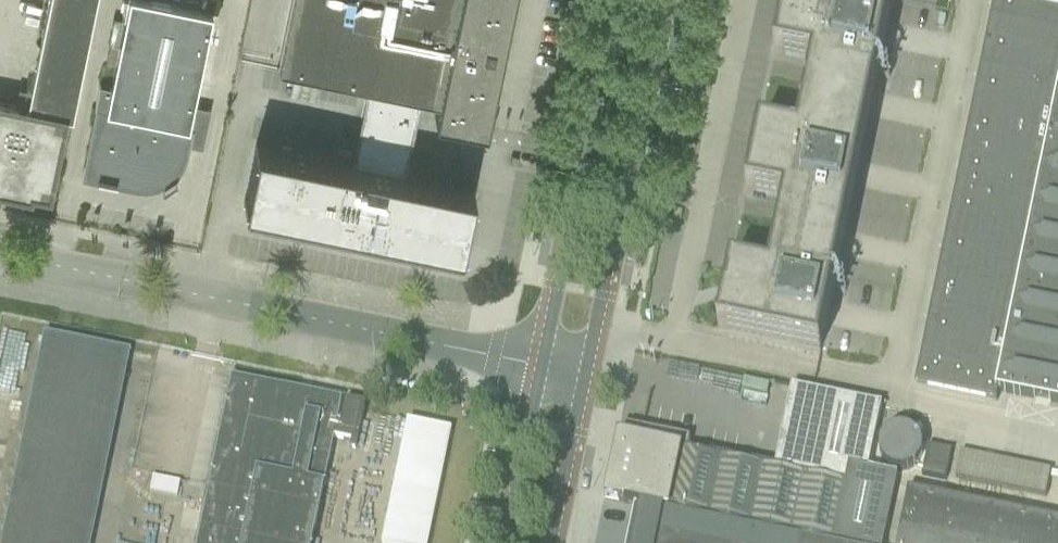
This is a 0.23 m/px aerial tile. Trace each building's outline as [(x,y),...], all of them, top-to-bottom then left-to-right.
[(18,188),(17,192),(29,194),(30,190),(47,194),(64,116),(71,117),(96,0),(49,0),(26,108),(0,102),(0,184),(18,188)] [(34,0),(23,0),(21,7),(32,10),(34,0)] [(136,186),(140,187),(144,187),(147,187),(151,186),(154,185),(157,184),(159,183),(161,185),(168,182),(171,176),(174,173),(176,170),(178,167),(180,163),(181,159),(183,156),(212,14),(144,0),(128,0),(110,87),(99,85),(94,108),(99,109),(85,176),(136,186)] [(507,23),(507,22),(508,21),(509,20),(509,19),(509,18),(509,17),(509,16),(508,15),(511,0),(291,0),(277,68),(367,86),(421,97),(437,100),(434,117),(440,118),(441,114),(480,122),(479,126),(485,127),(507,23)] [(797,135),(796,137),(861,150),(889,11),(838,0),(783,0),(777,29),(791,32),(778,50),(775,50),(774,54),(812,61),(797,135)] [(1000,0),(993,0),(992,7),(941,257),(928,322),(927,322),(923,339),(924,340),(915,384),(994,400),(993,401),(996,402),(998,392),(1057,404),(1057,12),(1000,0)] [(1057,12),(1057,0),(1000,0),(1057,12)] [(701,80),(708,81),(709,81),(710,73),(703,71),(703,72),(701,79),(701,80)] [(473,187),(405,173),(421,97),(367,86),(351,162),(255,143),(254,149),(258,150),(249,198),(244,197),(243,203),(461,248),(462,241),(457,240),(467,193),(472,194),(473,187)] [(784,199),(768,274),(768,275),(832,288),(861,150),(796,137),(797,135),(759,128),(758,134),(755,133),(748,167),(762,170),(749,188),(746,188),(746,192),(784,199)] [(509,164),(517,166),(519,157),(511,156),(509,164)] [(673,219),(680,220),(682,212),(681,211),(675,210),(674,210),(672,218),(673,219)] [(768,275),(768,274),(730,265),(729,272),(727,271),(720,305),(734,308),(721,326),(718,326),(717,330),(820,351),(832,288),(768,275)] [(117,355),(52,342),(9,542),(78,542),(117,355)] [(332,439),(353,443),(351,450),(354,450),(363,406),(345,402),(340,424),(335,423),(340,401),(233,379),(199,542),(311,542),(332,439)] [(604,499),(821,542),(883,542),(897,475),(868,469),(881,406),(812,391),(795,471),(687,449),(689,439),(627,426),(625,437),(618,435),(604,499)] [(446,428),(398,420),(379,542),(429,542),(446,428)] [(928,447),(921,477),(945,482),(951,452),(938,449),(928,447)] [(1050,471),(961,452),(955,479),(1045,497),(1050,471)] [(899,532),(954,542),(1057,542),(1057,520),(908,490),(899,532)] [(625,504),(625,505),(640,507),(632,542),(820,542),(625,504)] [(899,532),(897,542),(954,542),(899,532)]
